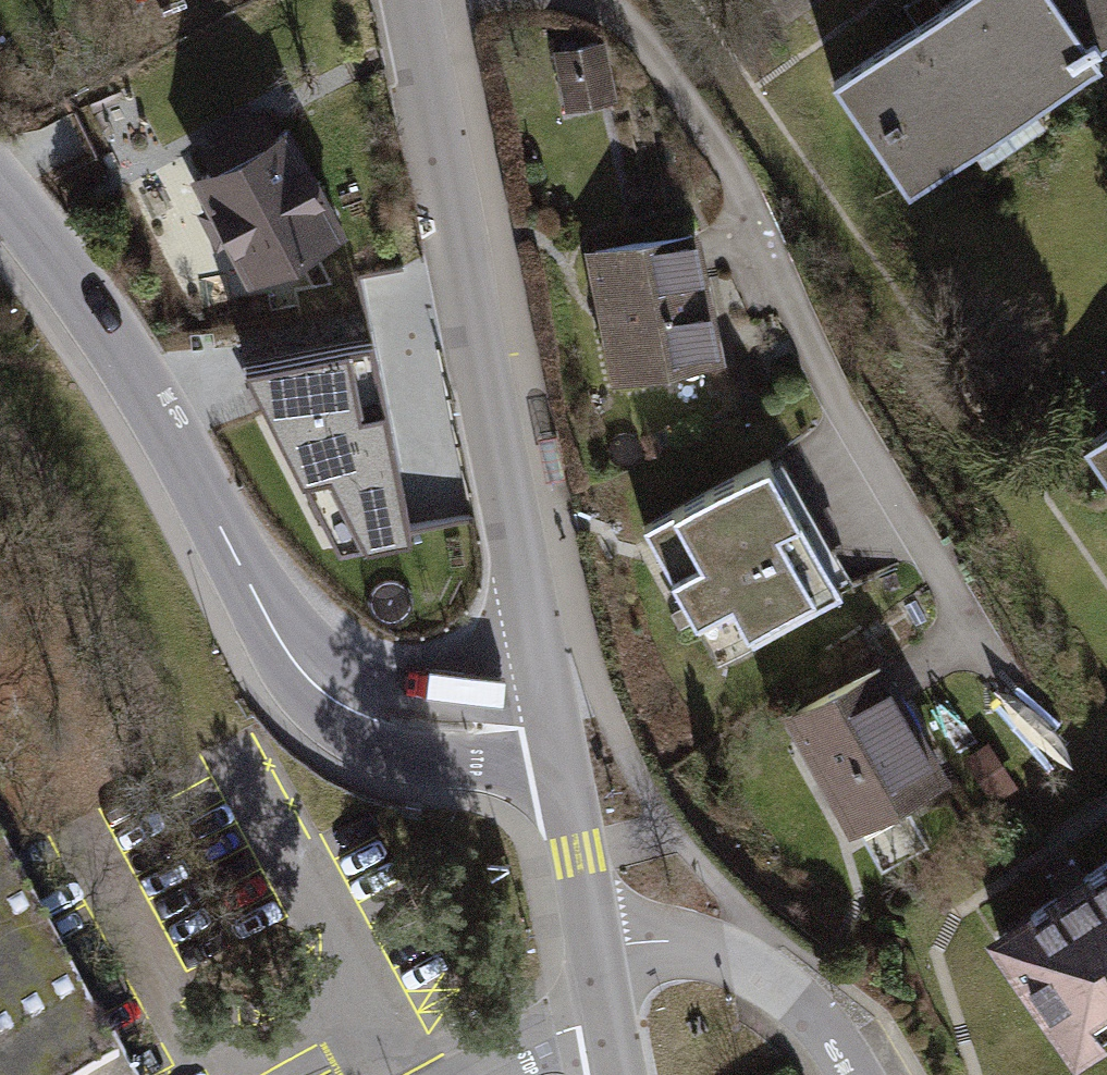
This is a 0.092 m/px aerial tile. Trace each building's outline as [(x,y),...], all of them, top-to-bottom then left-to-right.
[(1065,0),(966,0),(839,84),(913,198),(1106,71),(1106,54),(1106,53),(1065,0)] [(1106,53),(1106,0),(1065,0),(1106,53)] [(604,33),(552,46),(563,108),(617,97),(604,33)] [(297,126),(194,176),(251,286),(354,239),(297,126)] [(696,217),(583,244),(610,378),(722,355),(696,217)] [(307,555),(427,531),(375,268),(294,284),(300,314),(260,321),(307,555)] [(1080,433),(1106,474),(1106,414),(1080,433)] [(768,441),(639,516),(718,657),(849,573),(768,441)] [(882,651),(781,711),(846,831),(948,774),(882,651)] [(983,925),(1070,1058),(1103,1029),(1098,1016),(1106,1010),(1106,829),(983,925)] [(0,880),(0,1074),(106,1074),(0,880)]
